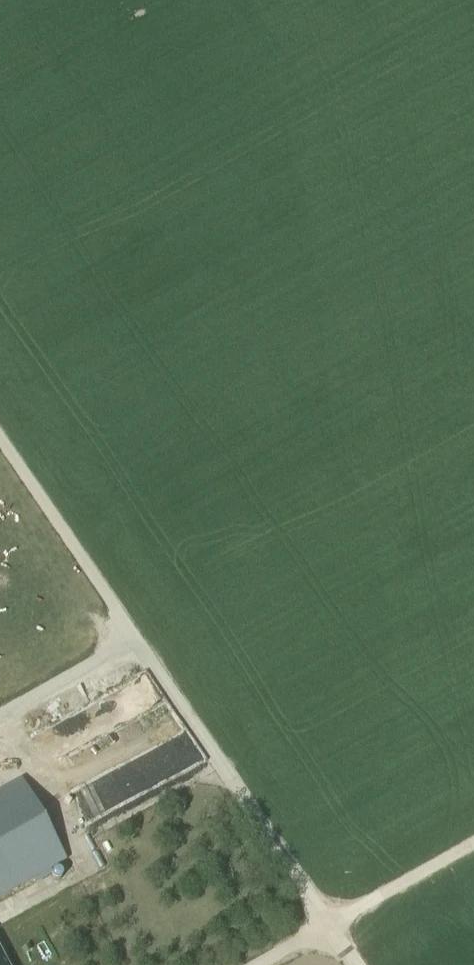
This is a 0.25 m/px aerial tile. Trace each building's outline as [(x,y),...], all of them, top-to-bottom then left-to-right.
[(66,861),(20,780),(0,791),(0,897),(66,861)]
